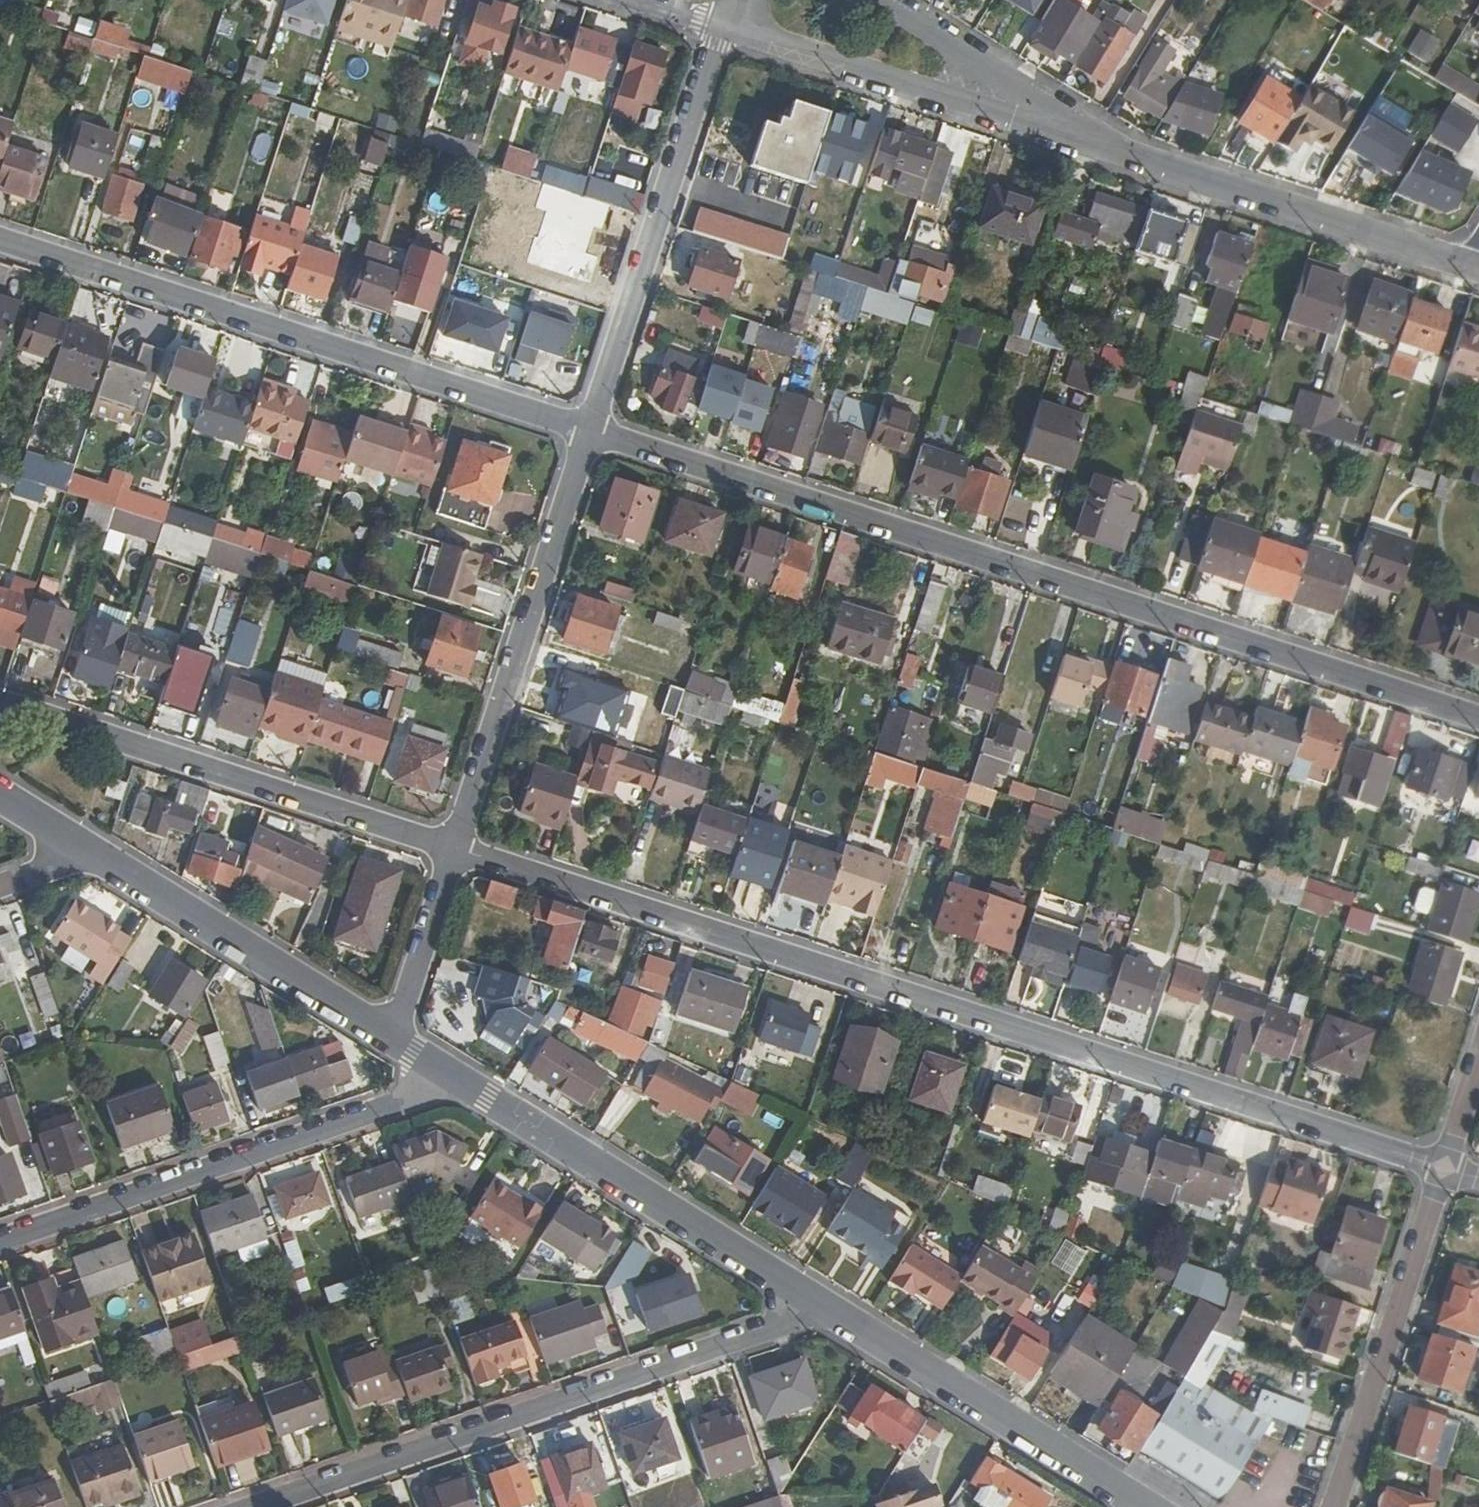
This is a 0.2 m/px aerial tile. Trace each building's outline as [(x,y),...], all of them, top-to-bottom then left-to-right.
[(342,22),(396,40),(409,0),(349,0),(342,22)] [(407,17),(434,25),(442,0),(413,0),(407,17)] [(455,40),(466,43),(474,18),(476,12),(485,16),(490,0),(468,0),(455,40)] [(1031,40),(1033,41),(1029,47),(1046,57),(1049,51),(1069,63),(1080,44),(1082,46),(1095,24),(1056,0),(1052,0),(1040,21),(1042,22),(1031,40)] [(1339,23),(1344,15),(1320,0),(1301,0),(1339,23)] [(488,22),(479,47),(499,54),(514,10),(494,3),(488,22)] [(286,21),(270,69),(289,75),(300,41),(306,43),(310,32),(304,30),(310,11),(293,5),(288,21),(286,21)] [(474,18),(466,43),(479,47),(488,22),(474,18)] [(77,20),(73,31),(97,39),(99,39),(103,28),(77,20)] [(1103,20),(1075,66),(1102,83),(1130,37),(1103,20)] [(103,28),(99,39),(127,48),(129,41),(132,32),(104,22),(103,28)] [(517,31),(550,42),(551,38),(519,27),(517,31)] [(1418,27),(1406,51),(1428,62),(1440,39),(1418,27)] [(574,46),(566,68),(601,79),(605,67),(626,74),(634,49),(614,42),(615,40),(579,28),(574,46)] [(517,31),(505,69),(560,87),(566,68),(574,46),(551,38),(550,42),(517,31)] [(1155,40),(1121,95),(1158,117),(1183,75),(1175,70),(1170,79),(1158,71),(1172,50),(1155,40)] [(127,48),(147,55),(153,57),(156,49),(129,41),(127,48)] [(634,49),(626,74),(619,95),(642,102),(651,73),(658,76),(665,55),(636,45),(634,49)] [(253,56),(243,85),(247,87),(260,91),(269,61),(253,56)] [(139,78),(188,94),(195,74),(145,58),(139,78)] [(564,94),(587,99),(592,78),(569,73),(564,94)] [(658,76),(651,73),(642,102),(648,104),(658,76)] [(1192,77),(1168,106),(1180,114),(1180,115),(1205,130),(1225,97),(1192,77)] [(1269,78),(1241,122),(1275,144),(1276,141),(1302,99),(1269,78)] [(244,98),(260,103),(263,92),(260,91),(247,87),(243,98),(244,98)] [(1302,99),(1276,141),(1295,152),(1302,141),(1309,144),(1313,139),(1331,150),(1353,113),(1309,87),(1302,99)] [(1369,112),(1345,150),(1367,163),(1379,170),(1390,178),(1413,139),(1369,112)] [(1440,118),(1416,158),(1454,173),(1458,164),(1445,158),(1453,146),(1467,155),(1476,140),(1440,118)] [(0,166),(14,124),(0,120),(0,166)] [(764,123),(750,165),(787,178),(796,152),(801,136),(764,123)] [(85,127),(72,168),(106,179),(119,138),(85,127)] [(892,166),(907,171),(901,191),(918,196),(936,146),(903,135),(883,128),(868,172),(888,179),(892,166)] [(373,138),(366,159),(384,165),(391,144),(373,138)] [(1327,156),(1331,150),(1313,139),(1309,144),(1327,156)] [(529,177),(536,153),(507,144),(499,169),(529,177)] [(936,146),(918,196),(917,200),(933,206),(951,151),(936,146)] [(0,175),(0,187),(36,198),(48,161),(9,147),(0,175)] [(796,152),(787,178),(806,185),(814,159),(796,152)] [(826,156),(816,187),(844,197),(848,183),(856,185),(862,169),(826,156)] [(1409,179),(1402,196),(1442,212),(1456,206),(1466,178),(1454,173),(1416,158),(1404,177),(1409,179)] [(1379,170),(1367,163),(1364,168),(1376,176),(1379,170)] [(586,215),(582,227),(562,221),(549,260),(596,276),(619,208),(585,197),(530,179),(490,166),(486,182),(586,215)] [(169,190),(197,199),(202,184),(174,174),(169,190)] [(116,178),(105,210),(134,219),(144,187),(116,178)] [(591,180),(585,197),(619,208),(629,212),(635,194),(591,180)] [(160,210),(149,241),(187,253),(197,221),(202,223),(208,203),(197,199),(169,190),(161,187),(155,208),(160,210)] [(993,189),(980,227),(1029,243),(1042,205),(993,189)] [(1096,193),(1087,221),(1060,212),(1052,237),(1090,250),(1094,238),(1110,243),(1112,236),(1132,242),(1143,209),(1096,193)] [(1153,213),(1139,251),(1189,269),(1203,229),(1153,213)] [(303,245),(308,230),(259,214),(242,265),(263,271),(265,266),(293,276),(303,245)] [(703,214),(697,232),(728,243),(734,224),(703,214)] [(207,219),(195,258),(228,268),(232,252),(238,254),(242,242),(237,239),(240,230),(207,219)] [(351,221),(343,246),(357,250),(365,226),(351,221)] [(734,224),(728,243),(775,258),(781,240),(734,224)] [(789,233),(780,260),(794,264),(803,238),(789,233)] [(1219,235),(1207,267),(1214,270),(1210,284),(1222,289),(1214,311),(1218,312),(1209,339),(1221,343),(1254,247),(1219,235)] [(293,276),(289,288),(325,300),(339,257),(303,245),(293,276)] [(687,245),(674,281),(724,298),(736,262),(687,245)] [(449,258),(411,246),(394,301),(432,313),(449,258)] [(895,263),(886,290),(913,300),(917,288),(923,290),(922,295),(943,302),(954,268),(907,252),(904,262),(896,260),(895,263)] [(832,277),(872,290),(884,293),(886,290),(895,263),(881,258),(875,277),(837,264),(832,277)] [(365,263),(353,300),(391,313),(394,301),(402,275),(365,263)] [(1296,296),(1287,321),(1330,336),(1349,281),(1328,275),(1330,271),(1313,265),(1307,263),(1296,296)] [(816,286),(867,302),(872,290),(832,277),(820,273),(816,286)] [(1373,283),(1355,334),(1397,348),(1399,343),(1413,303),(1415,297),(1373,283)] [(1180,295),(1170,325),(1188,331),(1198,301),(1180,295)] [(444,335),(497,353),(508,319),(455,301),(444,335)] [(1413,303),(1399,343),(1437,355),(1451,316),(1413,303)] [(3,354),(17,310),(0,305),(0,353),(3,354)] [(928,325),(933,310),(913,305),(909,320),(928,325)] [(531,313),(516,360),(534,366),(539,350),(564,359),(578,318),(553,309),(549,319),(531,313)] [(32,312),(19,348),(56,360),(66,328),(67,325),(32,312)] [(1019,337),(1057,349),(1065,324),(1026,312),(1019,337)] [(1239,320),(1234,335),(1264,345),(1269,330),(1239,320)] [(752,321),(747,336),(760,341),(765,325),(752,321)] [(760,341),(795,351),(800,336),(765,325),(760,341)] [(66,328),(56,360),(51,375),(87,387),(97,358),(99,359),(105,340),(66,328)] [(1462,329),(1448,369),(1478,379),(1478,334),(1462,329)] [(108,359),(95,401),(133,412),(146,372),(157,376),(165,351),(141,343),(134,367),(108,359)] [(179,350),(167,386),(204,397),(205,393),(215,361),(179,350)] [(672,352),(666,368),(688,376),(694,361),(672,352)] [(1076,363),(1069,385),(1100,395),(1107,373),(1076,363)] [(652,393),(666,398),(663,407),(694,419),(699,404),(686,399),(694,379),(688,376),(666,368),(662,367),(652,393)] [(1187,371),(1182,391),(1201,396),(1206,376),(1187,371)] [(146,372),(133,412),(144,416),(157,376),(146,372)] [(283,386),(264,380),(256,404),(248,427),(297,443),(310,402),(296,398),(281,393),(283,386)] [(298,391),(283,386),(281,393),(296,398),(298,391)] [(204,397),(192,434),(241,450),(256,404),(219,392),(217,397),(205,393),(204,397)] [(1303,392),(1292,426),(1300,429),(1310,432),(1322,399),(1303,392)] [(787,396),(775,429),(811,442),(822,408),(787,396)] [(1322,399),(1310,432),(1346,444),(1350,445),(1355,429),(1332,421),(1337,404),(1322,399)] [(833,402),(828,415),(846,421),(851,408),(833,402)] [(1043,405),(1026,455),(1073,472),(1091,421),(1043,405)] [(883,407),(871,442),(907,455),(919,419),(883,407)] [(1199,410),(1180,467),(1192,472),(1200,449),(1234,461),(1247,425),(1199,410)] [(735,412),(721,451),(737,457),(750,417),(735,412)] [(316,416),(303,455),(342,469),(345,458),(355,428),(316,416)] [(355,428),(345,458),(394,474),(394,472),(409,427),(389,421),(387,427),(380,424),(358,417),(355,428)] [(826,421),(808,471),(822,475),(829,453),(859,463),(868,436),(826,421)] [(425,430),(410,424),(409,427),(394,472),(432,485),(446,441),(431,436),(424,434),(425,430)] [(979,434),(970,462),(967,470),(987,476),(999,441),(979,434)] [(465,444),(450,491),(446,489),(438,514),(486,530),(494,505),(510,458),(465,444)] [(923,445),(910,484),(956,500),(967,470),(970,462),(923,445)] [(1369,453),(1346,445),(1341,458),(1365,466),(1369,453)] [(1414,468),(1411,483),(1432,488),(1435,472),(1414,468)] [(1478,487),(1478,470),(1473,468),(1468,483),(1478,487)] [(967,470),(956,500),(954,505),(996,519),(1008,484),(987,476),(967,470)] [(18,476),(12,494),(40,503),(45,484),(18,476)] [(124,478),(116,506),(164,522),(169,507),(125,493),(130,479),(124,478)] [(1095,480),(1077,532),(1117,545),(1123,528),(1132,532),(1137,516),(1128,513),(1135,494),(1095,480)] [(615,482),(598,533),(639,546),(656,496),(615,482)] [(681,503),(668,540),(709,554),(722,516),(681,503)] [(116,506),(109,526),(158,542),(164,522),(116,506)] [(1213,521),(1197,569),(1246,584),(1261,542),(1262,538),(1213,521)] [(164,522),(158,542),(157,545),(175,551),(176,546),(206,556),(207,551),(212,538),(164,522)] [(751,530),(736,572),(770,584),(772,584),(773,579),(785,541),(751,530)] [(1357,567),(1356,572),(1368,576),(1369,577),(1371,573),(1377,576),(1374,585),(1401,594),(1418,546),(1370,530),(1357,567)] [(841,532),(826,578),(846,585),(862,540),(841,532)] [(245,537),(242,547),(261,553),(264,543),(245,537)] [(207,551),(257,567),(261,553),(242,547),(212,538),(207,551)] [(17,540),(13,554),(27,558),(31,545),(17,540)] [(785,541),(773,579),(797,587),(810,549),(785,541)] [(1261,542),(1246,584),(1277,595),(1279,592),(1293,598),(1307,558),(1261,542)] [(478,555),(479,553),(450,543),(434,595),(476,609),(483,587),(474,584),(470,583),(472,575),(478,573),(482,560),(478,555)] [(1314,551),(1297,600),(1334,613),(1336,606),(1343,608),(1356,572),(1357,567),(1350,564),(1314,551)] [(346,564),(342,576),(356,580),(360,569),(346,564)] [(336,578),(310,568),(305,586),(331,594),(336,578)] [(1368,576),(1365,582),(1374,585),(1377,576),(1371,573),(1369,577),(1368,576)] [(358,584),(336,578),(331,594),(353,600),(358,584)] [(21,636),(37,586),(14,579),(10,593),(0,590),(0,630),(21,636)] [(606,582),(604,590),(631,598),(633,590),(606,582)] [(930,582),(917,620),(933,625),(945,587),(930,582)] [(581,600),(567,641),(607,654),(621,613),(581,600)] [(37,602),(22,646),(58,658),(72,613),(37,602)] [(1436,602),(1422,645),(1434,650),(1449,606),(1436,602)] [(841,604),(827,648),(881,666),(882,662),(888,639),(895,622),(841,604)] [(1434,650),(1478,666),(1478,617),(1449,606),(1434,650)] [(660,613),(657,624),(679,631),(683,621),(660,613)] [(444,617),(428,664),(467,677),(482,630),(444,617)] [(240,621),(227,662),(247,668),(260,628),(240,621)] [(86,641),(122,654),(129,634),(92,622),(86,641)] [(352,654),(358,632),(343,628),(336,650),(352,654)] [(122,654),(118,666),(166,682),(170,669),(176,650),(129,634),(122,654)] [(86,641),(75,673),(113,685),(118,666),(122,654),(86,641)] [(377,647),(372,661),(402,670),(406,657),(377,647)] [(336,651),(324,691),(336,695),(345,668),(406,688),(407,686),(410,676),(336,651)] [(895,684),(912,689),(922,657),(905,652),(895,684)] [(1168,660),(1148,721),(1144,734),(1180,745),(1193,707),(1177,701),(1181,691),(1189,667),(1168,660)] [(1116,665),(1104,703),(1142,715),(1154,677),(1116,665)] [(166,682),(158,706),(199,719),(211,682),(170,669),(166,682)] [(969,669),(958,701),(993,713),(1004,679),(969,669)] [(410,676),(407,686),(419,690),(423,677),(411,673),(410,676)] [(689,678),(684,691),(707,698),(711,685),(689,678)] [(276,680),(259,732),(279,738),(290,742),(289,747),(305,752),(310,735),(321,700),(322,695),(276,680)] [(792,681),(778,722),(789,726),(803,684),(792,681)] [(232,683),(218,726),(253,737),(267,694),(232,683)] [(550,689),(542,714),(592,730),(602,733),(610,709),(550,689)] [(676,709),(691,714),(725,726),(731,706),(707,698),(684,691),(682,691),(676,709)] [(321,700),(310,735),(384,758),(394,725),(321,700)] [(1205,704),(1193,741),(1240,756),(1252,720),(1205,704)] [(403,707),(381,776),(431,792),(445,750),(442,749),(446,736),(413,725),(418,711),(403,707)] [(892,708),(880,748),(919,760),(920,756),(915,753),(926,720),(892,708)] [(676,709),(672,720),(687,726),(691,714),(676,709)] [(1310,711),(1289,774),(1326,786),(1347,723),(1310,711)] [(1397,713),(1388,742),(1403,747),(1412,717),(1397,713)] [(984,740),(969,784),(977,787),(987,791),(992,776),(998,777),(1008,749),(1025,754),(1030,738),(1000,728),(995,744),(984,740)] [(279,738),(277,743),(289,747),(290,742),(279,738)] [(576,778),(575,781),(613,793),(619,774),(648,784),(655,762),(588,740),(576,778)] [(1353,751),(1344,776),(1361,782),(1355,801),(1376,808),(1391,764),(1353,751)] [(874,753),(864,784),(878,788),(883,773),(916,785),(921,769),(874,753)] [(1420,753),(1409,788),(1462,805),(1474,770),(1420,753)] [(661,754),(647,796),(697,812),(710,771),(661,754)] [(518,811),(534,817),(544,820),(543,824),(559,829),(575,781),(576,778),(534,764),(518,811)] [(939,792),(926,830),(952,839),(965,798),(969,784),(921,769),(916,785),(939,792)] [(111,779),(105,796),(122,801),(127,784),(111,779)] [(140,795),(130,824),(164,836),(168,826),(187,832),(194,813),(202,816),(211,790),(191,783),(182,809),(140,795)] [(969,784),(965,798),(972,801),(977,787),(969,784)] [(1015,786),(1010,798),(1015,800),(1019,787),(1015,786)] [(1015,800),(1064,815),(1067,803),(1019,787),(1015,800)] [(701,815),(691,843),(735,857),(747,820),(723,812),(704,806),(701,815)] [(735,857),(730,870),(752,877),(750,883),(767,888),(786,830),(747,818),(747,820),(735,857)] [(1112,831),(1159,846),(1163,834),(1116,818),(1112,831)] [(248,858),(314,891),(328,863),(258,828),(248,858)] [(203,836),(191,873),(237,889),(247,862),(229,856),(233,847),(203,836)] [(792,843),(777,890),(824,906),(825,901),(827,894),(830,886),(835,870),(839,858),(792,843)] [(900,844),(894,863),(902,865),(908,847),(900,844)] [(1178,867),(1244,884),(1247,872),(1221,865),(1223,854),(1184,844),(1178,867)] [(830,886),(827,894),(855,903),(853,910),(872,917),(888,870),(840,854),(839,858),(835,870),(830,886)] [(1417,858),(1413,872),(1438,881),(1443,867),(1442,866),(1417,858)] [(363,860),(335,943),(365,954),(371,951),(373,947),(376,948),(401,873),(363,860)] [(1255,878),(1273,883),(1302,893),(1305,882),(1259,867),(1255,878)] [(752,877),(730,870),(728,876),(750,883),(752,877)] [(496,882),(490,900),(512,908),(518,889),(496,882)] [(1305,882),(1302,893),(1330,902),(1350,909),(1353,898),(1305,882)] [(1273,883),(1270,893),(1299,902),(1302,893),(1273,883)] [(1446,887),(1431,935),(1448,940),(1450,936),(1464,941),(1478,898),(1446,887)] [(949,888),(936,930),(970,941),(983,900),(949,888)] [(1421,889),(1414,909),(1428,914),(1435,893),(1421,889)] [(1330,902),(1302,893),(1299,902),(1297,908),(1325,917),(1330,902)] [(825,901),(853,910),(855,903),(827,894),(825,901)] [(543,898),(536,919),(557,927),(545,964),(567,972),(574,952),(585,922),(588,912),(543,898)] [(983,900),(970,941),(1007,953),(1020,912),(983,900)] [(125,929),(82,901),(66,927),(109,954),(99,972),(111,979),(136,941),(122,933),(125,929)] [(1080,929),(1032,914),(1016,961),(1064,977),(1074,948),(1080,929)] [(585,922),(574,952),(610,964),(620,934),(585,922)] [(1082,924),(1074,948),(1092,954),(1100,930),(1082,924)] [(1425,944),(1412,983),(1408,982),(1404,995),(1445,1009),(1449,995),(1461,955),(1425,944)] [(1064,977),(1063,981),(1100,994),(1111,960),(1092,954),(1074,948),(1064,977)] [(651,959),(642,985),(665,993),(674,967),(651,959)] [(1121,961),(1107,1005),(1142,1017),(1143,1014),(1154,1018),(1167,977),(1121,961)] [(175,964),(151,1000),(174,999),(195,998),(196,998),(206,984),(175,964)] [(126,965),(112,988),(126,997),(141,975),(126,965)] [(488,966),(472,999),(485,1005),(488,1020),(483,1030),(513,1043),(530,1007),(520,1003),(518,993),(525,978),(488,966)] [(1175,969),(1166,995),(1196,1005),(1200,992),(1202,992),(1206,980),(1175,969)] [(692,974),(678,1015),(734,1034),(747,993),(692,974)] [(35,978),(44,1005),(57,1004),(47,975),(35,978)] [(619,1013),(616,1022),(625,1024),(624,1028),(645,1036),(650,1023),(652,1023),(658,1003),(629,993),(622,1014),(619,1013)] [(195,998),(174,999),(168,1008),(183,1017),(195,998)] [(252,1001),(249,1000),(247,1001),(261,1044),(278,1038),(270,1016),(267,1007),(263,1004),(252,1001)] [(580,1031),(639,1059),(649,1043),(648,1042),(557,1001),(544,1021),(578,1036),(580,1031)] [(1261,1018),(1251,1047),(1289,1060),(1290,1055),(1300,1059),(1312,1021),(1265,1004),(1261,1018)] [(56,1005),(40,1006),(44,1017),(58,1012),(56,1005)] [(777,1007),(766,1042),(815,1059),(825,1030),(808,1025),(810,1018),(777,1007)] [(1239,1020),(1222,1075),(1239,1082),(1251,1047),(1261,1018),(1237,1010),(1234,1019),(1239,1020)] [(270,1016),(287,1029),(291,1024),(273,1011),(270,1016)] [(657,1017),(649,1041),(665,1046),(673,1022),(657,1017)] [(175,1039),(169,1048),(179,1054),(197,1027),(186,1020),(183,1026),(175,1039)] [(167,1034),(175,1039),(183,1026),(175,1021),(167,1034)] [(1328,1021),(1313,1064),(1355,1078),(1369,1035),(1328,1021)] [(60,1023),(49,1027),(53,1038),(64,1035),(60,1023)] [(853,1029),(837,1079),(847,1086),(880,1097),(898,1045),(853,1029)] [(506,1057),(513,1043),(483,1030),(476,1044),(506,1057)] [(229,1065),(219,1036),(204,1041),(214,1070),(229,1065)] [(530,1068),(588,1104),(606,1074),(548,1038),(530,1068)] [(320,1051),(286,1062),(298,1096),(352,1078),(346,1062),(338,1064),(335,1054),(327,1048),(320,1051)] [(927,1054),(912,1099),(948,1111),(963,1066),(927,1054)] [(648,1060),(634,1084),(648,1093),(662,1069),(648,1060)] [(662,1069),(648,1093),(702,1123),(711,1106),(716,1108),(722,1098),(725,1093),(702,1080),(667,1061),(662,1069)] [(298,1096),(286,1062),(252,1074),(263,1108),(298,1096)] [(708,1070),(702,1080),(725,1093),(732,1081),(708,1070)] [(263,1108),(252,1074),(246,1076),(257,1110),(263,1108)] [(725,1093),(722,1098),(730,1103),(727,1108),(738,1115),(753,1091),(732,1081),(725,1093)] [(217,1085),(182,1097),(194,1131),(229,1119),(217,1085)] [(1039,1099),(1037,1099),(998,1086),(988,1117),(998,1121),(996,1128),(1006,1131),(1008,1124),(1029,1132),(1039,1099)] [(123,1148),(143,1141),(142,1136),(173,1125),(161,1088),(108,1105),(123,1148)] [(1041,1097),(1030,1130),(1067,1142),(1079,1109),(1041,1097)] [(28,1137),(19,1109),(0,1116),(9,1143),(28,1137)] [(42,1143),(52,1172),(53,1175),(90,1162),(77,1124),(40,1137),(42,1143)] [(142,1136),(143,1141),(175,1131),(173,1125),(142,1136)] [(716,1129),(695,1162),(748,1195),(770,1162),(716,1129)] [(464,1158),(451,1142),(438,1137),(393,1151),(398,1165),(405,1186),(434,1176),(451,1185),(464,1158)] [(453,1143),(464,1156),(470,1146),(455,1138),(453,1143)] [(1097,1139),(1083,1180),(1140,1199),(1141,1197),(1148,1176),(1152,1163),(1147,1162),(1149,1157),(1097,1139)] [(861,1141),(834,1183),(850,1193),(854,1187),(869,1164),(878,1149),(861,1141)] [(1159,1142),(1152,1163),(1148,1176),(1141,1197),(1153,1201),(1154,1199),(1176,1206),(1184,1181),(1194,1154),(1159,1142)] [(42,1143),(32,1146),(42,1175),(52,1172),(42,1143)] [(1194,1154),(1184,1181),(1230,1196),(1238,1169),(1194,1154)] [(1,1202),(9,1199),(23,1194),(12,1161),(0,1165),(0,1181),(0,1182),(0,1202),(1,1202)] [(1274,1164),(1260,1206),(1316,1225),(1332,1179),(1291,1165),(1289,1169),(1274,1164)] [(405,1186),(398,1165),(347,1182),(360,1220),(411,1203),(405,1186)] [(753,1207),(799,1237),(811,1218),(814,1219),(827,1199),(777,1168),(753,1207)] [(1005,1203),(1009,1184),(977,1176),(972,1195),(1005,1203)] [(316,1177),(265,1195),(275,1224),(326,1206),(316,1177)] [(495,1182),(490,1190),(502,1205),(510,1216),(527,1242),(546,1210),(525,1197),(524,1200),(523,1201),(515,1196),(516,1195),(495,1182)] [(850,1193),(827,1230),(853,1246),(857,1240),(871,1249),(867,1255),(865,1259),(881,1269),(913,1219),(896,1209),(894,1213),(854,1187),(850,1193)] [(511,1220),(486,1188),(468,1219),(485,1229),(487,1237),(494,1241),(500,1238),(518,1249),(523,1239),(511,1220)] [(9,1199),(1,1202),(3,1207),(11,1205),(9,1199)] [(250,1199),(200,1216),(214,1256),(264,1239),(250,1199)] [(565,1203),(541,1238),(594,1274),(618,1239),(590,1220),(579,1213),(565,1203)] [(579,1213),(590,1220),(594,1213),(583,1207),(579,1213)] [(1338,1208),(1317,1273),(1372,1291),(1393,1227),(1386,1225),(1372,1270),(1336,1259),(1351,1213),(1338,1208)] [(1351,1213),(1336,1259),(1372,1270),(1386,1225),(1351,1213)] [(141,1254),(158,1303),(209,1285),(192,1236),(141,1254)] [(282,1242),(290,1267),(303,1263),(295,1238),(282,1242)] [(1074,1273),(1083,1246),(1060,1239),(1052,1266),(1074,1273)] [(857,1240),(853,1246),(867,1255),(871,1249),(857,1240)] [(1242,1240),(1227,1282),(1234,1285),(1239,1271),(1248,1242),(1242,1240)] [(633,1242),(606,1288),(613,1306),(631,1276),(638,1279),(652,1254),(633,1242)] [(79,1284),(85,1301),(137,1283),(123,1244),(71,1261),(75,1273),(79,1284)] [(911,1244),(888,1280),(905,1291),(908,1287),(914,1291),(942,1309),(962,1277),(911,1244)] [(962,1276),(1000,1300),(998,1304),(1015,1315),(1022,1304),(1042,1272),(1025,1261),(1021,1269),(982,1245),(962,1276)] [(1436,1321),(1471,1331),(1478,1308),(1478,1274),(1455,1266),(1436,1321)] [(434,1269),(412,1277),(422,1306),(444,1298),(434,1269)] [(287,1303),(300,1298),(291,1271),(277,1276),(287,1303)] [(75,1273),(51,1281),(55,1292),(79,1284),(75,1273)] [(322,1288),(327,1303),(360,1292),(355,1277),(322,1288)] [(691,1278),(637,1295),(650,1329),(702,1311),(691,1278)] [(45,1351),(96,1334),(85,1301),(79,1284),(55,1292),(51,1281),(24,1291),(45,1351)] [(908,1287),(905,1291),(911,1295),(914,1291),(908,1287)] [(35,1363),(10,1294),(0,1297),(0,1352),(21,1345),(28,1366),(35,1363)] [(1314,1318),(1302,1354),(1337,1365),(1355,1308),(1314,1295),(1307,1317),(1314,1318)] [(1202,1299),(1163,1362),(1184,1375),(1209,1335),(1223,1313),(1225,1309),(1202,1299)] [(570,1306),(597,1348),(598,1347),(595,1338),(609,1333),(600,1305),(585,1309),(582,1302),(570,1306)] [(565,1304),(529,1316),(546,1365),(594,1348),(565,1304)] [(1027,1307),(1011,1332),(1022,1339),(1038,1314),(1027,1307)] [(1223,1313),(1209,1335),(1227,1341),(1238,1323),(1223,1313)] [(1069,1344),(1051,1372),(1100,1404),(1134,1350),(1084,1319),(1081,1325),(1069,1344)] [(1072,1319),(1059,1339),(1069,1344),(1081,1325),(1072,1319)] [(1436,1321),(1432,1333),(1467,1344),(1471,1331),(1436,1321)] [(169,1336),(177,1358),(211,1346),(203,1325),(169,1336)] [(515,1326),(460,1345),(475,1389),(500,1380),(498,1374),(496,1369),(510,1364),(527,1358),(515,1326)] [(139,1339),(149,1368),(177,1358),(169,1336),(167,1330),(139,1339)] [(1011,1332),(995,1358),(1034,1382),(1049,1356),(1022,1339),(1011,1332)] [(1430,1333),(1416,1377),(1459,1390),(1472,1346),(1467,1344),(1432,1333),(1430,1333)] [(1172,1395),(1137,1451),(1219,1502),(1262,1434),(1266,1428),(1203,1388),(1232,1342),(1227,1341),(1209,1335),(1184,1375),(1172,1395)] [(177,1358),(182,1373),(247,1351),(242,1336),(211,1346),(177,1358)] [(447,1346),(395,1363),(406,1394),(407,1397),(433,1388),(434,1392),(453,1386),(447,1369),(454,1367),(447,1346)] [(395,1363),(390,1347),(376,1352),(381,1368),(395,1363)] [(381,1368),(376,1352),(342,1364),(356,1405),(374,1399),(390,1393),(392,1399),(406,1394),(395,1363),(381,1368)] [(751,1378),(765,1418),(819,1400),(805,1360),(751,1378)] [(511,1369),(510,1364),(496,1369),(498,1374),(511,1369)] [(44,1390),(48,1402),(92,1388),(87,1375),(44,1390)] [(262,1395),(276,1436),(326,1418),(312,1378),(262,1395)] [(836,1406),(851,1415),(848,1421),(858,1427),(861,1421),(877,1431),(894,1401),(871,1387),(868,1390),(852,1380),(836,1406)] [(407,1397),(408,1402),(434,1392),(433,1388),(407,1397)] [(1095,1412),(1080,1434),(1128,1465),(1137,1451),(1172,1395),(1164,1390),(1151,1409),(1124,1391),(1105,1419),(1095,1412)] [(390,1393),(374,1399),(376,1404),(392,1399),(390,1393)] [(894,1401),(877,1431),(876,1432),(908,1452),(927,1420),(894,1401)] [(199,1424),(213,1465),(267,1447),(253,1406),(199,1424)] [(1407,1407),(1392,1454),(1423,1463),(1438,1417),(1407,1407)] [(691,1423),(709,1475),(753,1460),(735,1408),(691,1423)] [(1438,1417),(1423,1463),(1440,1468),(1455,1423),(1438,1417)] [(1266,1428),(1262,1434),(1280,1441),(1286,1425),(1271,1420),(1266,1428)] [(147,1480),(164,1474),(192,1464),(178,1422),(133,1438),(147,1480)] [(929,1423),(921,1435),(932,1442),(940,1430),(929,1423)] [(672,1460),(648,1426),(618,1437),(631,1474),(672,1460)] [(70,1465),(85,1506),(101,1501),(116,1495),(119,1502),(140,1494),(123,1446),(70,1465)] [(540,1465),(554,1506),(555,1506),(567,1503),(569,1506),(592,1506),(588,1496),(604,1490),(589,1448),(540,1465)] [(766,1463),(777,1494),(777,1497),(779,1496),(779,1495),(790,1477),(784,1457),(766,1463)] [(985,1492),(980,1500),(991,1506),(1043,1506),(1048,1498),(984,1457),(969,1482),(985,1492)] [(488,1476),(499,1506),(516,1506),(542,1498),(537,1485),(527,1488),(519,1465),(488,1476)] [(147,1480),(149,1485),(166,1479),(164,1474),(147,1480)] [(468,1476),(424,1492),(429,1506),(479,1506),(468,1476)] [(13,1506),(63,1506),(53,1480),(9,1495),(13,1506)] [(938,1506),(931,1486),(883,1501),(873,1504),(874,1506),(936,1506),(938,1506)] [(1379,1506),(1427,1506),(1428,1505),(1385,1490),(1379,1506)] [(962,1492),(955,1504),(956,1506),(967,1506),(962,1492)] [(9,1495),(8,1494),(0,1497),(0,1506),(13,1506),(9,1495)] [(101,1501),(104,1506),(119,1502),(116,1495),(101,1501)] [(746,1506),(782,1506),(779,1496),(777,1497),(746,1506)]
